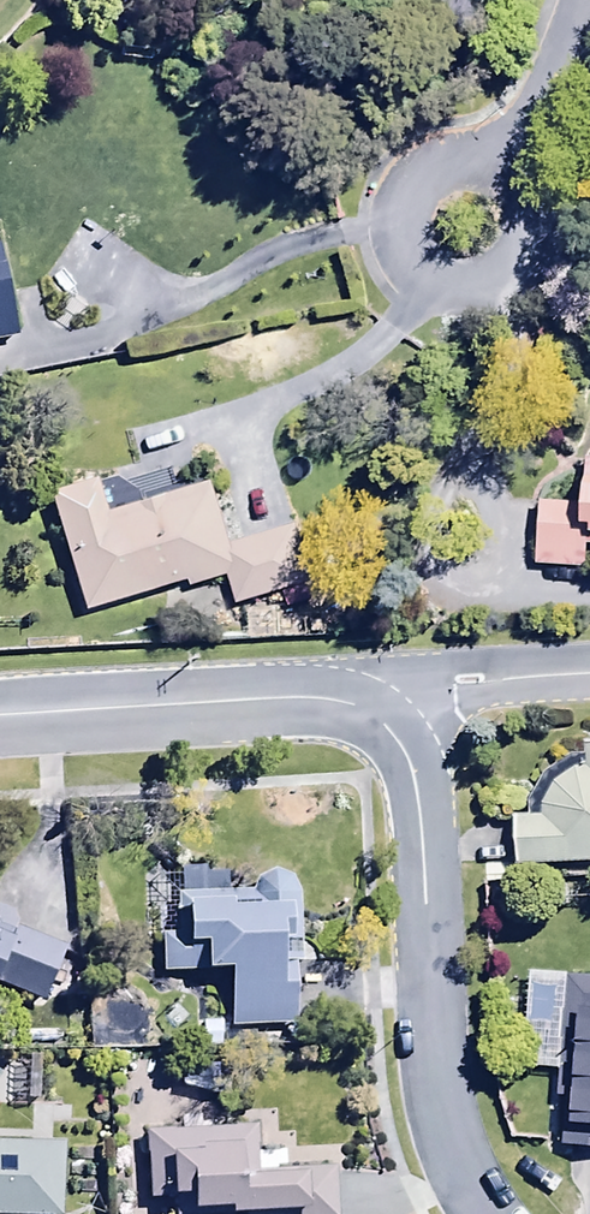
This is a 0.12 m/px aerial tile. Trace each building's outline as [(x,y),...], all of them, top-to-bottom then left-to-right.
[(22,345),(11,272),(0,273),(0,348),(22,345)] [(585,462),(583,508),(541,506),(538,572),(588,575),(589,553),(589,463),(585,462)] [(106,483),(53,498),(89,621),(196,589),(197,593),(231,583),(239,611),(285,598),(289,613),(317,605),(312,590),(319,588),(302,529),(236,548),(217,486),(116,516),(106,483)] [(580,765),(570,766),(549,782),(540,795),(538,814),(508,814),(509,862),(589,861),(589,736),(579,737),(580,765)] [(175,891),(172,891),(172,931),(155,931),(154,969),(224,970),(224,1026),(290,1027),(290,976),(277,976),(278,921),(285,921),(285,898),(270,898),(270,890),(227,890),(227,872),(203,871),(203,864),(175,864),(175,891)] [(39,997),(61,943),(14,926),(11,935),(0,931),(0,989),(39,997)] [(525,969),(516,1062),(556,1066),(554,1090),(562,1091),(557,1139),(589,1142),(589,976),(525,969)] [(139,1128),(141,1199),(170,1198),(170,1213),(334,1213),(333,1164),(256,1167),(254,1124),(139,1128)] [(55,1213),(56,1144),(0,1143),(0,1212),(55,1213)]
